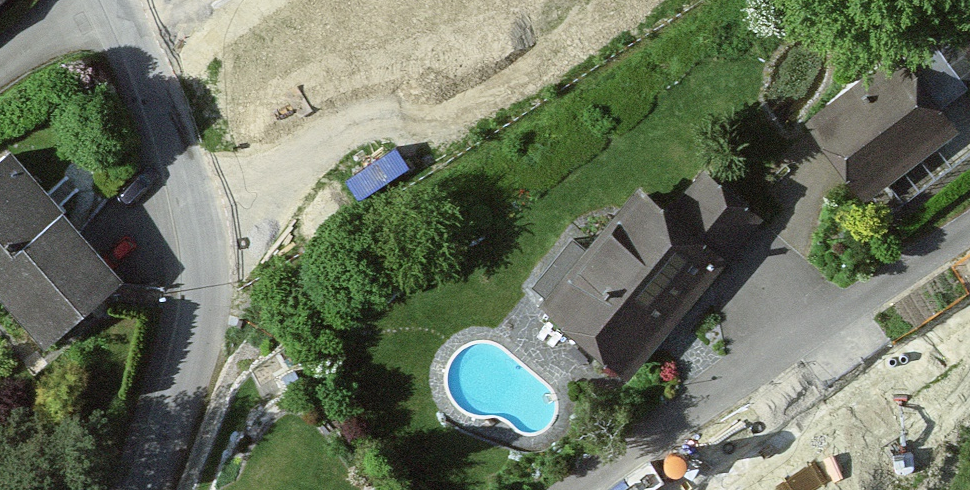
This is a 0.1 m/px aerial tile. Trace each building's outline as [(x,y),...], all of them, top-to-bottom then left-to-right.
[(12,0),(0,0),(0,10),(12,0)] [(338,102),(379,77),(347,23),(374,6),(370,0),(276,0),(338,102)] [(892,60),(801,131),(860,207),(953,135),(936,113),(969,87),(969,59),(948,30),(899,68),(892,60)] [(3,160),(0,162),(0,313),(34,352),(111,286),(3,160)] [(756,226),(696,177),(663,216),(640,196),(535,324),(619,393),(756,226)] [(892,402),(964,486),(969,481),(969,381),(948,355),(892,402)] [(767,489),(858,489),(820,446),(767,489)]
